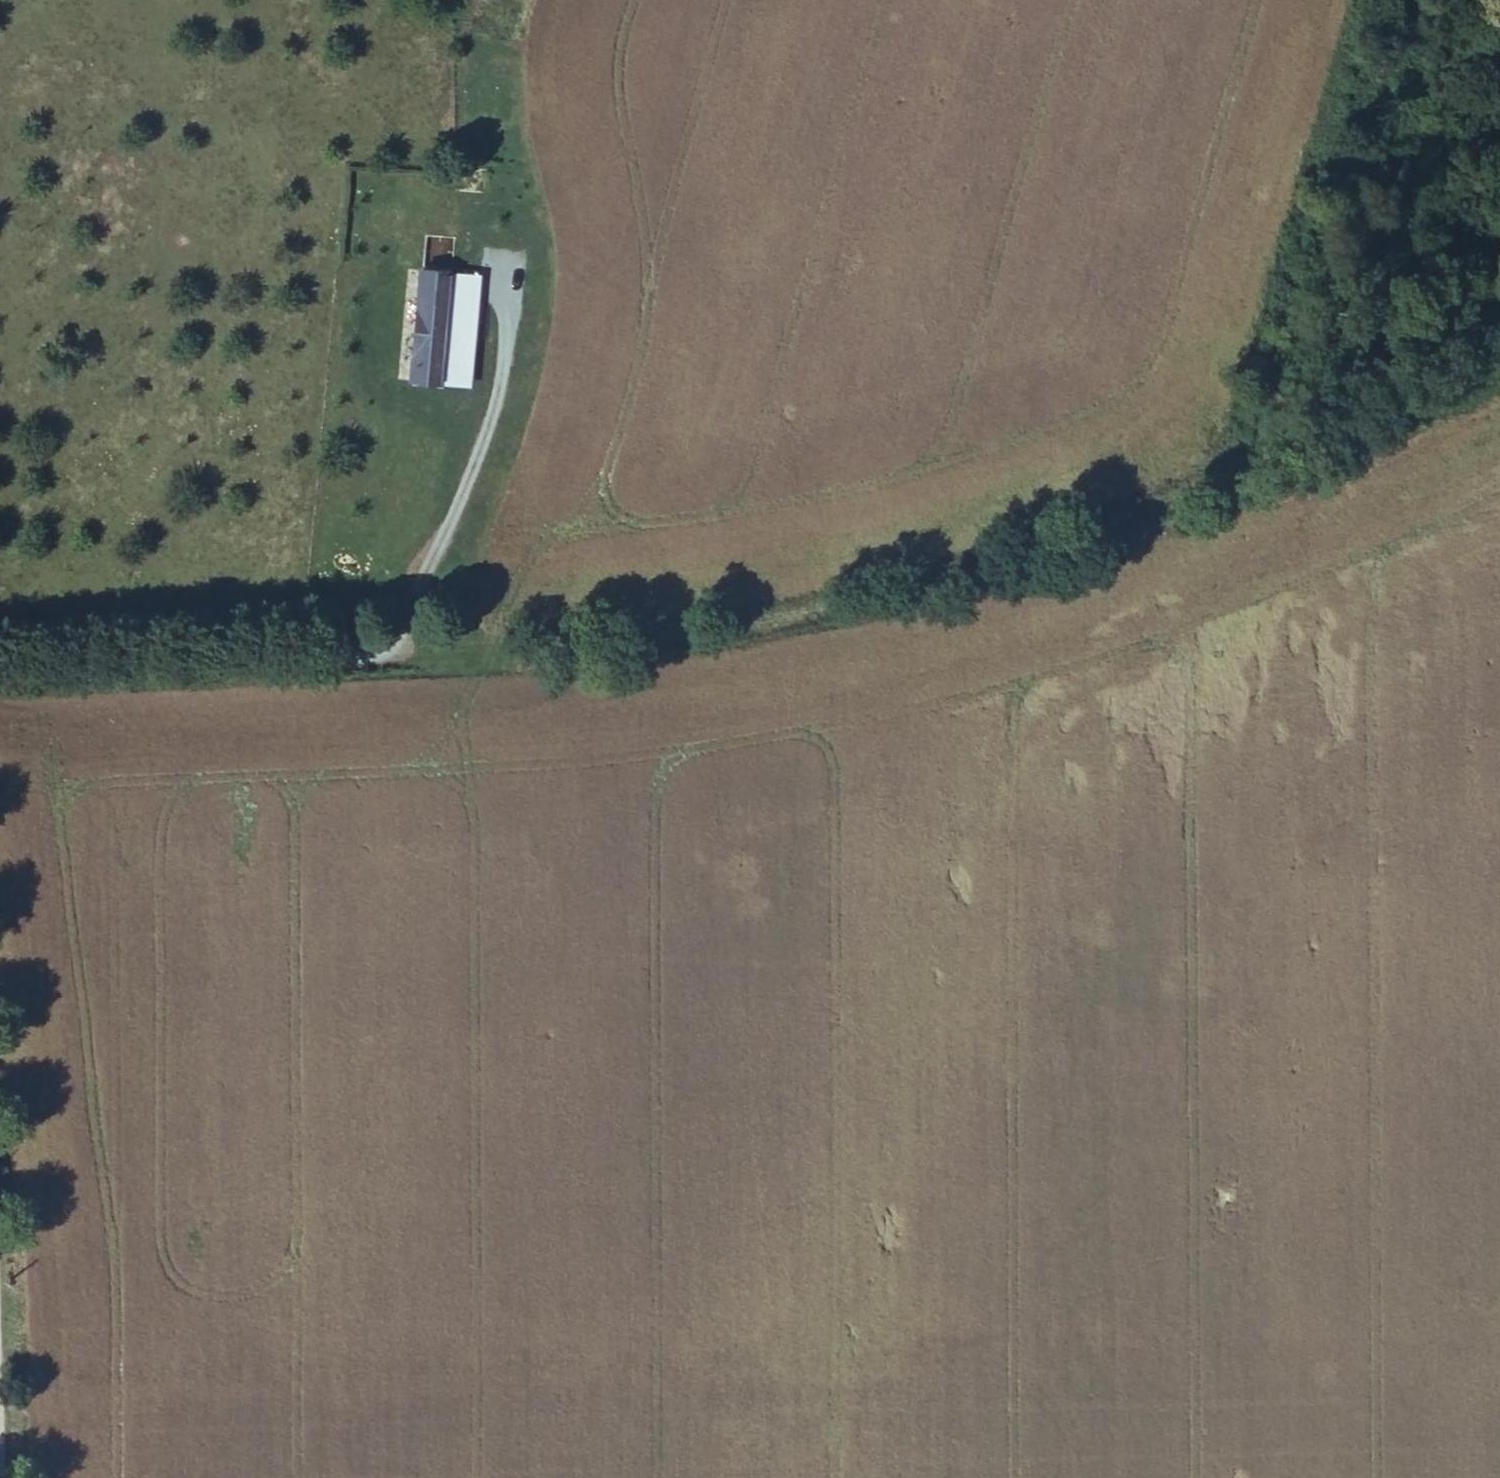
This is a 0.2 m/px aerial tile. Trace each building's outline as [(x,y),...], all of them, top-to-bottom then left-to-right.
[(451,271),(420,269),(410,381),(469,385),(479,273),(451,271)]
